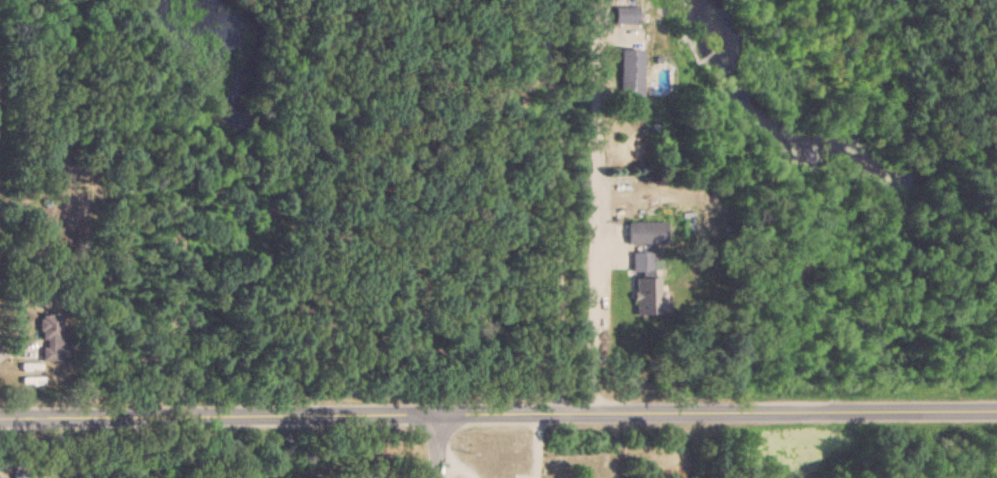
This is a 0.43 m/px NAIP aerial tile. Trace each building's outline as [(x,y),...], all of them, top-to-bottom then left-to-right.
[(617,6),(617,24),(638,24),(638,6),(617,6)] [(642,49),(620,49),(620,93),(642,93),(642,49)] [(663,222),(628,222),(628,244),(663,244),(663,222)] [(631,271),(659,271),(659,261),(651,261),(651,252),(631,252),(631,271)] [(658,314),(658,277),(634,277),(634,314),(658,314)] [(64,337),(60,337),(60,315),(41,314),(39,359),(63,360),(64,337)]
